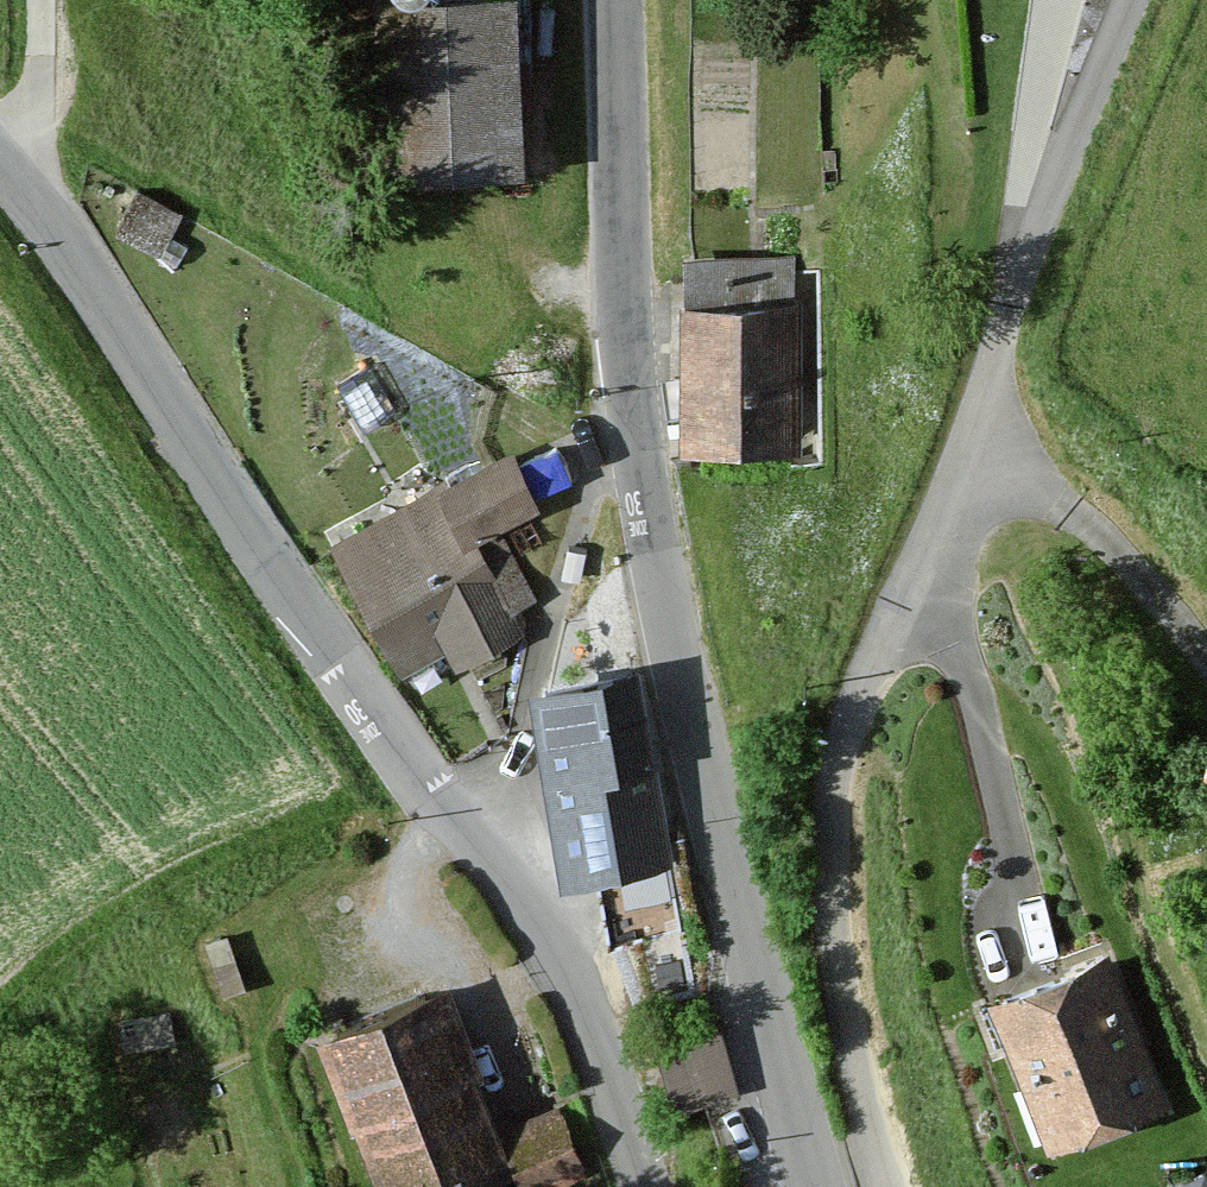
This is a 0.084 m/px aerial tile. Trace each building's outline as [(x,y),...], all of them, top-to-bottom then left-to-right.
[(511,78),(509,10),(371,13),(375,187),(550,183),(548,78),(511,78)] [(184,217),(138,194),(116,239),(162,261),(184,217)] [(795,458),(800,267),(679,268),(681,459),(795,458)] [(524,519),(495,462),(322,550),(394,692),(440,669),(446,679),(521,641),(473,546),(524,519)] [(663,876),(626,683),(512,705),(549,897),(663,876)] [(1164,1106),(1107,951),(964,1002),(1021,1158),(1164,1106)] [(232,996),(220,953),(200,959),(212,1002),(232,996)] [(428,1000),(295,1046),(344,1186),(483,1186),(491,1184),(428,1000)] [(161,1058),(156,1026),(111,1032),(116,1064),(161,1058)] [(721,1102),(707,1043),(644,1058),(659,1117),(721,1102)] [(551,1117),(487,1139),(504,1186),(551,1186),(573,1180),(551,1117)]
